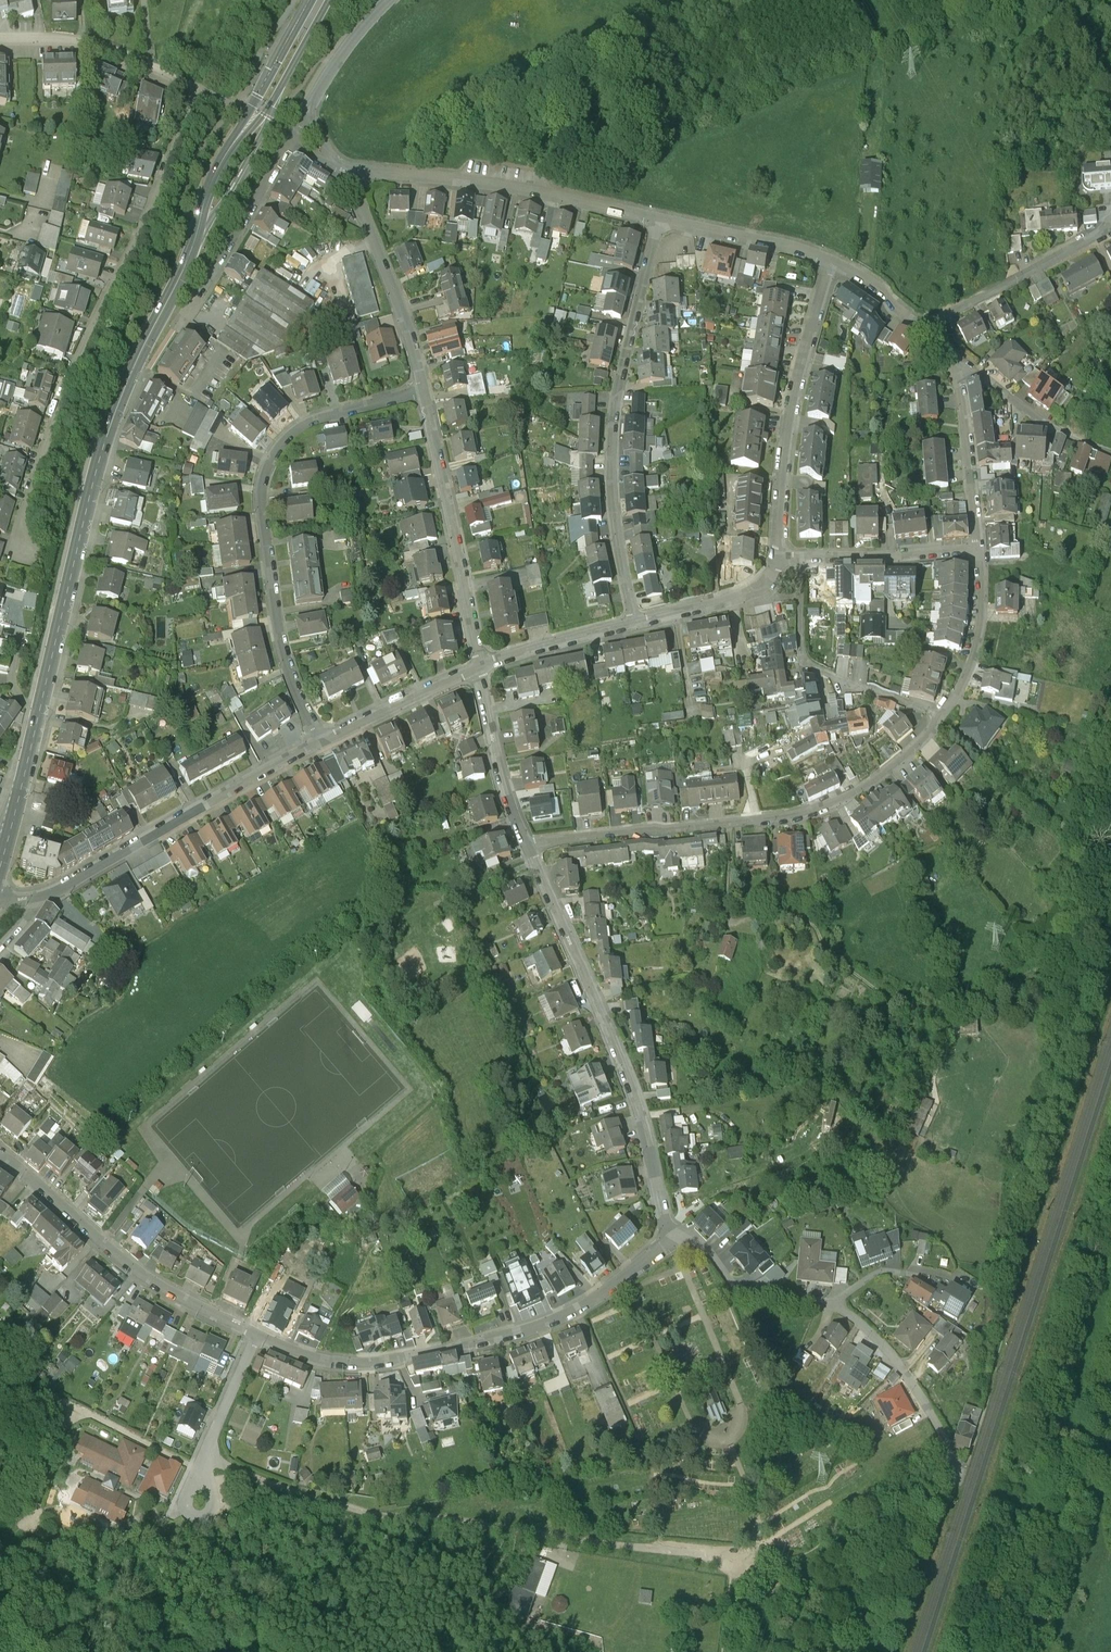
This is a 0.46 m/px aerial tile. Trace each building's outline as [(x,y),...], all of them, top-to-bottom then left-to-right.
[(8,17),(23,14),(23,16),(33,14),(30,0),(5,0),(8,17)] [(54,19),(74,18),(73,1),(60,1),(60,0),(53,0),(54,19)] [(108,13),(133,10),(132,0),(107,0),(108,13)] [(43,59),(44,87),(75,86),(74,59),(43,59)] [(115,73),(99,66),(91,83),(97,86),(96,89),(104,92),(105,90),(116,95),(118,91),(122,80),(124,77),(122,76),(123,74),(116,71),(115,73)] [(122,80),(118,91),(123,93),(128,83),(122,80)] [(150,84),(141,80),(135,117),(144,118),(144,117),(157,119),(162,90),(149,88),(150,84)] [(141,146),(140,152),(152,154),(153,148),(141,146)] [(140,152),(133,151),(129,172),(149,176),(157,155),(152,154),(140,152)] [(1085,172),(1085,173),(1086,174),(1087,175),(1089,176),(1091,176),(1093,176),(1110,174),(1110,151),(1083,153),(1084,161),(1082,161),(1083,167),(1084,166),(1085,172)] [(330,171),(298,152),(293,153),(286,165),(304,176),(307,170),(316,175),(317,176),(318,173),(325,178),(330,171)] [(1085,173),(1085,172),(1084,166),(1083,167),(1082,161),(1081,162),(1082,170),(1082,172),(1083,174),(1084,175),(1085,177),(1087,178),(1089,178),(1091,179),(1093,179),(1093,176),(1091,176),(1089,176),(1087,175),(1086,174),(1085,173)] [(279,176),(297,187),(301,180),(304,176),(286,165),(279,176)] [(863,165),(862,193),(880,193),(880,166),(863,165)] [(307,170),(304,176),(313,181),(316,175),(307,170)] [(40,174),(27,171),(23,190),(36,193),(40,174)] [(325,178),(324,180),(331,185),(337,175),(330,171),(325,178)] [(279,176),(272,189),(283,196),(295,203),(303,190),(297,187),(279,176)] [(55,251),(71,182),(59,179),(48,225),(43,223),(37,246),(49,249),(55,251)] [(132,181),(117,179),(114,185),(129,190),(132,181)] [(319,191),(301,180),(297,187),(303,190),(314,197),(315,197),(319,191)] [(104,195),(127,202),(131,190),(129,190),(114,185),(107,184),(104,195)] [(390,187),(390,204),(408,205),(408,188),(390,187)] [(427,190),(425,210),(441,212),(443,192),(427,190)] [(457,190),(454,215),(470,217),(472,217),(472,216),(473,206),(472,206),(474,191),(457,190)] [(489,194),(483,224),(500,227),(505,197),(489,194)] [(1082,195),(1085,209),(1098,207),(1096,194),(1082,195)] [(104,195),(100,206),(114,210),(124,213),(127,202),(104,195)] [(288,214),(295,203),(283,196),(276,207),(288,214)] [(1026,204),(1028,222),(1076,217),(1074,200),(1026,204)] [(351,211),(336,202),(332,208),(347,217),(351,211)] [(521,202),(516,226),(533,229),(534,230),(537,220),(540,206),(521,202)] [(262,205),(254,219),(270,228),(271,228),(274,221),(278,215),(262,205)] [(114,210),(100,206),(98,212),(112,216),(114,210)] [(423,208),(416,207),(414,221),(421,222),(423,208)] [(556,210),(552,228),(567,231),(570,213),(556,210)] [(289,221),(278,215),(274,221),(285,227),(289,221)] [(472,217),(470,217),(469,232),(477,232),(477,221),(478,216),(472,216),(472,217)] [(274,230),(271,228),(270,228),(254,219),(251,225),(270,236),(274,230)] [(90,220),(85,237),(99,241),(112,245),(114,246),(119,228),(90,220)] [(534,230),(533,229),(530,243),(538,244),(541,233),(543,222),(537,220),(534,230)] [(1020,225),(1011,226),(1012,237),(1020,236),(1020,225)] [(509,228),(502,227),(499,242),(506,243),(509,228)] [(619,244),(637,248),(640,233),(619,228),(616,243),(619,244)] [(547,234),(541,233),(538,244),(537,246),(544,248),(547,234)] [(112,245),(99,241),(97,247),(110,251),(112,245)] [(396,248),(404,270),(414,267),(412,263),(421,260),(413,241),(396,248)] [(26,242),(24,250),(47,256),(49,249),(37,246),(26,242)] [(619,244),(615,262),(632,266),(637,248),(619,244)] [(717,272),(723,247),(710,244),(708,252),(704,269),(717,272)] [(1071,259),(1061,264),(1069,279),(1079,274),(1078,271),(1083,268),(1084,270),(1102,261),(1093,244),(1070,256),(1071,259)] [(73,247),(67,268),(96,277),(102,256),(73,247)] [(358,313),(380,307),(364,247),(342,253),(358,313)] [(736,251),(723,247),(717,272),(730,275),(734,258),(736,251)] [(769,252),(751,248),(748,260),(745,273),(744,277),(753,279),(755,267),(765,270),(769,252)] [(708,252),(695,249),(695,252),(697,265),(697,268),(704,269),(708,252)] [(23,255),(22,255),(20,256),(19,260),(19,262),(21,262),(18,270),(41,277),(47,256),(24,250),(23,255)] [(251,283),(260,268),(234,252),(225,267),(251,283)] [(690,266),(697,265),(695,252),(689,253),(690,266)] [(734,258),(730,275),(737,277),(738,272),(741,259),(734,258)] [(741,259),(738,272),(745,273),(748,260),(741,258),(741,259)] [(240,302),(217,337),(240,352),(248,358),(283,346),(314,297),(268,267),(265,271),(260,268),(251,283),(244,295),(239,292),(235,299),(240,302)] [(1054,280),(1047,268),(1035,274),(1041,286),(1054,280)] [(1078,271),(1079,274),(1081,276),(1086,273),(1084,270),(1083,268),(1078,271)] [(462,288),(457,269),(442,273),(445,284),(442,285),(444,293),(446,293),(462,288)] [(41,277),(18,270),(16,277),(39,283),(41,277)] [(53,283),(59,285),(60,283),(71,286),(74,277),(57,272),(53,283)] [(1034,290),(1041,286),(1035,274),(1028,278),(1034,290)] [(613,277),(608,294),(624,298),(628,281),(613,277)] [(678,293),(677,280),(677,279),(661,280),(654,280),(655,294),(678,293)] [(764,280),(763,287),(777,289),(778,282),(764,280)] [(59,285),(53,303),(83,313),(90,292),(71,286),(60,283),(59,285)] [(755,293),(765,295),(766,294),(776,295),(777,289),(763,287),(756,285),(755,293)] [(462,288),(446,293),(452,312),(468,308),(462,288)] [(848,288),(839,301),(857,314),(866,301),(848,288)] [(988,301),(996,314),(1002,311),(1005,316),(1014,311),(1004,292),(988,301)] [(678,293),(655,294),(655,307),(671,305),(679,305),(678,293)] [(624,298),(608,294),(604,311),(620,315),(624,298)] [(765,295),(764,306),(787,310),(789,297),(776,295),(766,294),(765,295)] [(866,301),(857,314),(857,315),(860,317),(854,327),(861,332),(878,308),(867,300),(866,301)] [(671,305),(655,307),(648,307),(649,320),(672,318),(671,305)] [(764,306),(762,319),(785,323),(787,310),(764,306)] [(957,317),(966,335),(986,324),(976,306),(957,317)] [(589,316),(576,313),(574,319),(587,322),(589,316)] [(44,315),(36,344),(45,346),(46,343),(65,348),(72,323),(44,315)] [(377,316),(364,320),(368,333),(381,329),(377,316)] [(672,318),(649,320),(650,332),(667,330),(673,330),(672,318)] [(759,318),(757,329),(783,333),(785,323),(762,319),(759,318)] [(457,324),(455,319),(448,319),(442,321),(444,327),(454,324),(454,325),(457,324)] [(888,339),(889,337),(895,329),(884,322),(876,333),(882,337),(882,336),(888,339)] [(895,329),(889,337),(904,347),(914,332),(900,322),(895,329)] [(444,327),(427,332),(429,338),(430,337),(432,343),(457,336),(454,325),(454,324),(444,327)] [(602,327),(598,344),(613,348),(617,330),(602,327)] [(158,367),(179,380),(205,343),(184,328),(158,367)] [(390,329),(368,336),(372,349),(370,352),(373,352),(374,355),(385,352),(386,356),(394,354),(396,353),(395,350),(391,336),(392,336),(390,329)] [(757,329),(755,340),(781,344),(783,333),(757,329)] [(667,330),(650,332),(643,332),(644,345),(668,343),(667,330)] [(1011,332),(1008,335),(989,354),(1009,374),(1013,371),(1022,362),(1017,356),(1026,347),(1015,336),(1011,332)] [(205,344),(205,343),(179,380),(209,398),(240,352),(217,337),(212,333),(205,344)] [(457,336),(432,343),(433,347),(432,348),(434,355),(452,349),(461,347),(460,346),(457,336)] [(347,340),(350,349),(351,349),(352,353),(358,352),(354,338),(347,340)] [(755,340),(754,351),(779,355),(781,344),(755,340)] [(610,364),(613,348),(598,344),(595,343),(591,359),(610,364)] [(668,343),(644,345),(645,357),(661,356),(669,355),(668,343)] [(460,355),(465,355),(462,345),(460,346),(461,347),(452,349),(453,356),(460,355)] [(329,361),(327,356),(325,348),(313,351),(317,365),(329,361)] [(339,352),(347,380),(351,379),(353,375),(358,373),(352,353),(351,349),(350,349),(339,352)] [(754,351),(752,362),(778,366),(779,355),(754,351)] [(339,352),(327,356),(329,361),(335,381),(340,379),(343,381),(347,380),(339,352)] [(661,356),(645,357),(638,357),(639,369),(662,368),(661,356)] [(826,357),(823,365),(838,369),(840,361),(826,357)] [(1027,366),(1022,371),(1033,380),(1044,366),(1035,359),(1027,366)] [(462,361),(441,366),(447,390),(466,385),(468,384),(466,376),(462,361)] [(752,362),(750,372),(776,376),(778,366),(752,362)] [(1017,375),(1022,371),(1027,366),(1022,362),(1013,371),(1017,375)] [(292,378),(291,378),(292,382),(298,400),(319,393),(310,365),(299,368),(301,375),(292,378)] [(288,366),(272,371),(281,385),(292,382),(291,378),(292,378),(288,366)] [(1028,385),(1038,393),(1053,373),(1044,366),(1033,380),(1028,385)] [(51,370),(39,367),(38,373),(50,377),(51,370)] [(835,370),(823,367),(822,373),(834,376),(835,370)] [(609,372),(594,368),(592,375),(607,378),(609,372)] [(663,379),(662,368),(639,369),(640,381),(652,380),(663,380),(663,379)] [(466,385),(469,395),(486,394),(481,372),(466,376),(468,384),(466,385)] [(773,407),(778,377),(776,376),(750,372),(745,402),(773,407)] [(50,377),(38,373),(32,393),(29,403),(42,407),(46,408),(54,378),(50,377)] [(1064,381),(1053,373),(1038,393),(1049,401),(1053,396),(1064,381)] [(978,374),(966,375),(972,410),(984,409),(983,404),(978,374)] [(132,413),(149,421),(159,403),(163,405),(171,389),(151,378),(132,413)] [(264,383),(267,385),(273,391),(278,386),(270,378),(264,383)] [(663,380),(652,380),(653,388),(673,387),(672,378),(663,379),(663,380)] [(918,380),(920,397),(936,395),(934,378),(918,380)] [(812,401),(809,416),(829,420),(836,382),(816,379),(813,394),(811,393),(809,400),(812,401)] [(1069,385),(1064,381),(1053,396),(1058,399),(1069,385)] [(9,404),(14,386),(0,382),(0,402),(9,404)] [(259,396),(255,400),(263,409),(273,418),(279,413),(279,412),(281,410),(282,410),(287,405),(273,391),(267,385),(258,394),(259,396)] [(728,386),(716,385),(714,403),(726,404),(728,386)] [(29,403),(32,393),(15,388),(13,398),(22,401),(20,407),(40,413),(42,407),(29,403)] [(633,395),(632,419),(643,419),(645,396),(639,395),(633,395)] [(920,397),(921,413),(937,412),(936,395),(920,397)] [(582,396),(582,418),(593,419),(594,396),(582,396)] [(199,399),(183,427),(196,434),(211,406),(199,399)] [(466,402),(445,406),(448,425),(479,420),(477,409),(467,411),(466,402)] [(222,412),(211,406),(196,434),(193,438),(190,445),(202,452),(222,412)] [(268,423),(273,418),(263,409),(259,414),(268,423)] [(245,411),(233,425),(253,443),(265,429),(245,411)] [(132,413),(125,425),(143,434),(146,429),(149,421),(132,413)] [(19,414),(10,443),(27,448),(31,449),(40,420),(19,414)] [(765,419),(738,416),(732,462),(759,466),(762,441),(766,441),(767,435),(763,435),(765,419)] [(581,418),(580,436),(598,437),(599,419),(593,419),(582,418),(581,418)] [(993,439),(991,418),(974,420),(977,441),(990,439),(993,439)] [(1018,418),(1017,436),(1016,449),(1017,449),(1030,450),(1032,420),(1018,418)] [(366,423),(369,440),(393,437),(390,419),(366,423)] [(626,419),(626,436),(644,437),(644,420),(643,419),(632,419),(626,419)] [(835,422),(823,420),(821,426),(834,429),(835,422)] [(1032,420),(1030,450),(1043,451),(1044,451),(1045,438),(1046,421),(1032,420)] [(1063,436),(1066,428),(1057,424),(1052,438),(1050,445),(1054,446),(1059,448),(1063,436)] [(136,445),(139,444),(141,439),(143,434),(125,425),(120,438),(136,445)] [(344,427),(324,430),(327,448),(347,444),(346,436),(344,427)] [(146,429),(143,434),(156,437),(157,433),(146,429)] [(803,456),(801,473),(821,475),(826,436),(806,433),(804,449),(802,449),(801,456),(803,456)] [(451,438),(454,457),(475,454),(473,442),(476,442),(475,434),(451,438)] [(1080,434),(1071,458),(1082,462),(1089,444),(1090,440),(1091,438),(1080,434)] [(352,435),(346,436),(347,444),(348,449),(354,448),(352,435)] [(572,451),(572,450),(554,444),(555,460),(578,469),(580,469),(581,454),(592,454),(598,454),(598,437),(580,436),(580,451),(572,451)] [(650,447),(655,448),(656,437),(644,437),(626,436),(625,454),(630,454),(642,455),(643,455),(643,452),(650,452),(650,447)] [(921,439),(926,482),(948,479),(943,436),(921,439)] [(993,439),(990,439),(991,456),(1009,455),(1008,438),(993,439)] [(1053,456),(1054,446),(1050,445),(1052,438),(1045,438),(1044,451),(1043,451),(1042,455),(1053,456)] [(990,439),(977,441),(979,457),(991,456),(990,439)] [(27,448),(10,443),(5,441),(3,446),(9,448),(8,449),(9,449),(25,454),(27,448)] [(419,466),(415,447),(387,454),(388,460),(387,462),(388,465),(389,466),(391,473),(400,470),(417,467),(419,466)] [(25,454),(9,449),(7,455),(25,460),(27,454),(25,454)] [(220,452),(218,470),(245,474),(247,455),(220,452)] [(580,469),(580,483),(592,482),(592,454),(581,454),(580,469)] [(643,478),(642,455),(630,454),(631,479),(643,478)] [(0,480),(0,485),(17,490),(25,460),(7,455),(0,480)] [(127,460),(122,481),(146,487),(151,464),(136,461),(136,462),(127,460)] [(1061,477),(1063,461),(1055,460),(1054,477),(1061,477)] [(290,466),(292,485),(307,483),(315,482),(313,463),(290,466)] [(858,466),(858,493),(872,492),(871,466),(858,466)] [(400,470),(402,476),(418,472),(417,467),(400,470)] [(474,468),(457,471),(461,489),(472,487),(471,483),(478,482),(474,468)] [(991,472),(992,479),(1011,477),(1010,471),(991,472)] [(418,472),(402,476),(403,483),(420,479),(418,472)] [(203,475),(189,473),(192,492),(205,490),(203,475)] [(631,479),(625,479),(626,497),(644,496),(644,488),(659,487),(658,477),(643,478),(631,479)] [(826,478),(814,477),(813,490),(826,491),(826,478)] [(988,479),(989,494),(1015,492),(1014,477),(1011,477),(992,479),(988,479)] [(403,483),(394,485),(397,497),(405,495),(407,504),(427,499),(422,479),(420,479),(403,483)] [(315,482),(307,483),(308,490),(322,488),(321,481),(315,482)] [(762,482),(740,481),(737,528),(759,529),(762,482)] [(580,483),(579,483),(581,501),(599,499),(598,482),(592,482),(580,483)] [(1096,482),(1088,509),(1105,514),(1109,498),(1104,497),(1107,485),(1096,482)] [(0,485),(0,492),(15,496),(17,490),(0,485)] [(212,489),(207,490),(209,510),(238,507),(235,486),(221,488),(221,487),(212,488),(212,489)] [(481,504),(479,504),(480,507),(511,499),(509,489),(479,497),(481,504)] [(989,494),(990,510),(994,509),(1013,508),(1016,508),(1015,492),(989,494)] [(115,501),(110,518),(129,523),(131,514),(134,515),(135,508),(141,509),(144,498),(120,493),(118,501),(115,501)] [(800,516),(800,532),(821,532),(821,493),(800,493),(800,509),(798,509),(798,516),(800,516)] [(646,513),(644,496),(626,497),(628,515),(633,514),(645,513),(646,513)] [(947,497),(948,503),(948,509),(959,508),(958,496),(947,497)] [(966,513),(965,496),(958,496),(959,513),(966,513)] [(286,512),(288,522),(313,518),(310,497),(292,500),(292,501),(284,502),(285,512),(286,512)] [(1,529),(5,530),(13,502),(0,498),(0,529),(1,529)] [(599,499),(581,501),(583,518),(595,517),(601,516),(599,499)] [(480,507),(479,504),(466,508),(472,532),(491,527),(488,519),(483,521),(480,507)] [(857,523),(857,534),(864,534),(864,531),(879,531),(879,525),(878,513),(878,504),(856,505),(856,511),(857,523)] [(908,509),(911,530),(927,528),(924,507),(908,509)] [(942,514),(943,533),(968,531),(966,513),(959,513),(959,508),(948,509),(949,514),(942,514)] [(893,511),(895,533),(911,530),(908,509),(893,511)] [(432,512),(400,519),(402,529),(411,527),(413,539),(414,540),(424,538),(437,535),(432,512)] [(645,513),(633,514),(636,540),(648,537),(645,513)] [(828,530),(849,530),(848,516),(828,517),(828,530)] [(583,518),(587,547),(598,545),(595,517),(583,518)] [(205,518),(190,520),(191,527),(206,524),(205,518)] [(217,522),(219,544),(247,541),(244,519),(217,522)] [(990,522),(992,543),(1010,542),(1008,521),(996,522),(990,522)] [(105,540),(109,541),(109,540),(111,540),(113,531),(120,533),(121,530),(108,527),(105,540)] [(120,533),(113,531),(111,540),(109,540),(109,541),(105,556),(128,561),(131,546),(144,549),(146,538),(120,533)] [(649,537),(648,537),(636,540),(631,541),(635,558),(652,554),(649,537)] [(292,571),(292,572),(318,569),(316,555),(314,555),(312,539),(314,539),(314,538),(288,541),(289,543),(290,542),(291,551),(290,551),(291,562),(293,562),(294,571),(292,571)] [(408,541),(409,549),(419,547),(425,545),(424,538),(414,540),(413,539),(408,541)] [(219,544),(222,566),(250,562),(247,541),(219,544)] [(754,542),(734,541),(733,564),(753,565),(754,542)] [(497,542),(480,545),(484,564),(501,560),(499,550),(502,550),(500,542),(497,543),(497,542)] [(587,547),(586,547),(590,565),(608,561),(604,544),(598,545),(587,547)] [(413,555),(420,554),(419,547),(409,549),(404,550),(405,557),(413,556),(413,555)] [(420,554),(413,555),(413,556),(415,566),(417,566),(419,579),(431,577),(431,578),(433,578),(433,576),(442,575),(440,564),(438,565),(435,551),(420,554)] [(652,554),(635,558),(638,574),(643,573),(655,571),(656,571),(652,554)] [(954,560),(954,554),(935,556),(935,562),(941,562),(941,561),(954,561),(954,560)] [(538,560),(525,562),(528,583),(542,581),(538,560)] [(842,561),(836,564),(837,604),(845,604),(846,604),(852,604),(852,599),(852,581),(852,573),(854,573),(854,560),(842,561)] [(885,567),(885,560),(854,560),(854,573),(852,573),(852,581),(871,581),(871,590),(885,590),(885,567)] [(954,561),(941,561),(941,562),(941,573),(943,573),(967,573),(968,566),(966,566),(966,560),(954,560),(954,561)] [(608,561),(590,565),(593,581),(594,581),(606,579),(611,578),(608,561)] [(198,569),(199,576),(214,574),(213,567),(198,569)] [(894,597),(910,598),(913,592),(915,592),(915,580),(916,580),(916,568),(892,567),(892,592),(894,592),(894,597)] [(318,569),(292,572),(293,573),(294,573),(296,581),(294,581),(295,592),(297,592),(298,601),(296,601),(297,602),(322,599),(322,597),(320,598),(318,583),(320,582),(318,569)] [(100,578),(97,592),(118,597),(123,575),(105,571),(103,579),(100,578)] [(658,583),(655,571),(643,573),(647,593),(662,590),(661,583),(658,583)] [(967,584),(967,573),(943,573),(942,583),(967,584)] [(218,601),(230,599),(254,596),(251,575),(223,579),(224,587),(216,588),(218,601)] [(175,579),(175,593),(201,589),(199,576),(175,579)] [(606,579),(594,581),(597,593),(608,591),(606,579)] [(510,581),(488,585),(496,631),(519,627),(517,615),(518,614),(515,594),(512,594),(510,581)] [(852,599),(869,599),(871,599),(871,597),(871,590),(871,581),(852,581),(852,599)] [(996,581),(996,607),(1018,607),(1018,597),(1018,596),(1015,596),(1015,589),(1015,581),(996,581)] [(1015,589),(1020,589),(1033,590),(1032,581),(1031,582),(1015,581),(1015,589)] [(966,589),(967,584),(942,583),(942,595),(966,596),(968,596),(968,589),(966,589)] [(416,587),(404,590),(406,596),(417,594),(416,587)] [(445,588),(425,592),(427,603),(426,603),(428,613),(449,609),(445,588)] [(966,601),(966,596),(942,595),(941,595),(941,606),(965,608),(967,608),(967,601),(966,601)] [(257,617),(254,596),(230,599),(231,608),(234,608),(236,620),(242,619),(257,617)] [(883,603),(869,603),(869,612),(885,612),(885,603),(883,603)] [(845,639),(845,634),(845,604),(837,604),(837,634),(839,634),(837,652),(843,652),(845,639)] [(964,620),(966,620),(966,613),(965,613),(965,608),(941,606),(940,606),(939,617),(964,620)] [(746,624),(771,620),(769,608),(744,613),(746,624)] [(547,609),(523,612),(524,624),(548,620),(547,609)] [(93,620),(89,634),(108,639),(111,630),(113,630),(117,616),(94,610),(91,620),(93,620)] [(324,612),(297,618),(300,637),(327,632),(324,612)] [(862,612),(863,633),(885,633),(885,627),(885,612),(869,612),(862,612)] [(242,619),(244,627),(258,624),(257,617),(242,619)] [(708,622),(712,645),(731,642),(729,633),(731,632),(729,617),(708,620),(708,622)] [(937,628),(960,632),(963,632),(964,625),(963,624),(964,620),(939,617),(938,617),(937,628)] [(776,619),(760,623),(763,633),(779,630),(776,619)] [(436,625),(421,628),(426,648),(428,647),(430,657),(444,654),(444,652),(456,649),(451,622),(436,625)] [(708,622),(687,625),(691,649),(712,645),(708,622)] [(394,627),(383,633),(387,642),(398,636),(394,627)] [(885,627),(885,633),(885,640),(896,640),(896,627),(885,627)] [(232,636),(239,634),(237,628),(223,631),(225,638),(233,636),(232,636)] [(960,632),(937,628),(935,628),(934,639),(960,643),(961,636),(960,636),(960,632)] [(263,651),(259,631),(244,634),(244,633),(239,634),(232,636),(233,636),(238,658),(263,651)] [(796,631),(782,633),(783,644),(796,642),(796,631)] [(645,636),(645,638),(648,655),(667,652),(665,633),(645,636)] [(771,652),(782,651),(785,650),(785,647),(781,648),(780,644),(779,636),(769,637),(770,639),(771,652)] [(770,639),(769,637),(764,638),(751,642),(750,643),(752,649),(766,646),(765,640),(770,639)] [(622,642),(622,645),(625,663),(648,659),(648,655),(645,638),(622,642)] [(79,655),(76,667),(96,672),(101,650),(82,645),(80,655),(79,655)] [(622,645),(603,648),(605,662),(605,667),(607,667),(625,664),(625,663),(622,645)] [(949,647),(933,646),(932,651),(946,655),(947,655),(949,647)] [(183,664),(199,663),(198,649),(182,650),(183,664)] [(681,667),(678,649),(670,651),(673,668),(681,667)] [(918,663),(941,668),(943,668),(946,655),(932,651),(921,649),(918,663)] [(101,650),(96,672),(99,672),(104,650),(101,650)] [(257,674),(269,671),(264,651),(263,651),(238,658),(237,658),(239,666),(242,665),(245,679),(255,677),(258,676),(257,674)] [(772,667),(783,665),(782,651),(771,652),(772,653),(766,654),(762,654),(764,668),(772,667)] [(398,652),(372,664),(382,684),(407,671),(398,652)] [(583,653),(532,664),(533,668),(514,672),(519,695),(539,690),(538,686),(588,675),(583,653)] [(715,668),(713,655),(699,658),(702,670),(715,668)] [(1011,668),(1011,669),(1016,670),(1017,663),(1000,660),(999,666),(1011,668)] [(330,672),(319,678),(328,697),(343,690),(345,694),(352,691),(350,686),(363,680),(354,661),(343,666),(344,667),(331,674),(330,672)] [(608,676),(607,667),(605,667),(605,662),(593,664),(595,677),(608,676)] [(913,675),(937,681),(938,681),(941,668),(918,663),(916,662),(913,675)] [(984,664),(981,681),(998,685),(1000,675),(1009,677),(1011,669),(1011,668),(999,666),(993,665),(992,666),(984,664)] [(773,670),(775,681),(775,682),(786,680),(783,665),(772,667),(773,670)] [(794,694),(796,702),(818,695),(812,669),(801,672),(802,676),(805,690),(804,693),(796,694),(794,694)] [(762,683),(775,681),(773,670),(751,674),(753,685),(762,683)] [(905,673),(902,686),(934,694),(937,681),(913,675),(905,673)] [(805,690),(802,676),(786,680),(775,682),(775,681),(762,683),(763,689),(764,692),(793,687),(796,686),(796,694),(804,693),(805,690)] [(242,680),(245,691),(257,685),(255,677),(245,679),(242,680)] [(102,690),(73,683),(66,712),(95,719),(102,690)] [(214,708),(226,704),(218,684),(207,689),(214,708)] [(132,690),(129,703),(153,708),(156,695),(132,690)] [(877,697),(886,700),(889,694),(880,690),(877,697)] [(793,702),(796,702),(794,694),(794,691),(788,692),(790,703),(793,702)] [(837,693),(837,701),(839,715),(847,713),(846,707),(843,708),(841,693),(837,693)] [(438,703),(449,726),(468,717),(457,694),(438,703)] [(889,694),(886,700),(892,703),(895,695),(889,694)] [(242,705),(237,695),(232,698),(237,707),(242,705)] [(810,716),(823,711),(823,710),(819,695),(818,695),(796,702),(793,702),(794,706),(797,705),(800,720),(807,717),(810,716)] [(10,699),(8,703),(1,698),(0,699),(0,712),(12,720),(20,709),(18,707),(16,706),(14,704),(12,702),(10,699)] [(699,701),(701,713),(713,712),(711,699),(699,701)] [(256,715),(246,722),(258,739),(271,730),(273,734),(280,730),(277,726),(290,718),(277,700),(268,707),(269,708),(257,716),(256,715)] [(839,715),(837,701),(829,702),(830,709),(830,717),(839,715)] [(976,701),(960,721),(982,739),(1003,712),(993,704),(988,711),(976,701)] [(895,732),(911,718),(898,703),(882,718),(895,732)] [(765,706),(768,717),(777,714),(775,704),(765,706)] [(856,712),(847,713),(849,727),(868,724),(864,705),(855,706),(856,712)] [(407,718),(417,739),(426,735),(426,734),(434,730),(435,729),(432,723),(425,709),(407,718)] [(511,713),(516,746),(538,743),(537,737),(533,710),(511,713)] [(823,738),(828,736),(827,729),(824,718),(823,711),(810,716),(811,720),(814,730),(817,739),(818,742),(824,741),(823,738)] [(4,732),(12,720),(0,712),(0,729),(4,732)] [(849,727),(847,713),(839,715),(830,717),(824,718),(827,729),(840,726),(841,729),(849,727)] [(562,716),(549,719),(551,730),(564,728),(562,716)] [(435,729),(434,730),(437,735),(444,731),(438,720),(432,723),(435,729)] [(731,720),(724,721),(728,741),(741,738),(738,723),(732,724),(731,720)] [(376,732),(386,754),(404,746),(394,723),(376,732)] [(59,742),(72,745),(73,741),(80,743),(84,729),(63,724),(59,742)] [(856,728),(850,729),(855,738),(860,735),(856,728)] [(817,739),(814,730),(787,745),(791,753),(817,739)] [(471,734),(459,739),(458,742),(463,752),(476,746),(471,734)] [(942,737),(928,750),(937,759),(942,755),(951,763),(958,755),(962,759),(971,751),(956,735),(948,743),(942,737)] [(208,751),(218,768),(245,752),(236,736),(208,751)] [(364,737),(333,752),(341,768),(351,763),(359,760),(362,767),(375,761),(364,737)] [(86,746),(88,751),(100,744),(98,740),(86,746)] [(111,751),(118,747),(115,740),(107,744),(111,751)] [(180,767),(189,783),(218,768),(208,751),(180,767)] [(825,751),(811,758),(815,766),(829,759),(825,751)] [(461,759),(465,775),(483,771),(480,755),(461,759)] [(521,759),(524,783),(538,781),(546,780),(546,779),(542,756),(521,759)] [(923,756),(906,770),(914,779),(923,790),(939,776),(923,756)] [(330,771),(324,761),(318,764),(325,775),(330,771)] [(54,788),(64,791),(65,784),(67,784),(71,767),(52,762),(48,779),(56,781),(54,788)] [(351,763),(341,768),(344,775),(354,771),(351,763)] [(169,764),(162,767),(168,778),(175,774),(169,764)] [(318,764),(308,770),(322,793),(332,787),(325,775),(318,764)] [(839,776),(834,765),(802,780),(807,790),(839,776)] [(145,777),(146,779),(158,800),(159,801),(170,795),(169,794),(175,791),(168,778),(162,767),(145,777)] [(389,769),(391,780),(404,778),(402,767),(389,769)] [(646,771),(649,800),(672,798),(669,768),(646,771)] [(711,771),(713,792),(740,789),(737,768),(711,771)] [(900,773),(908,784),(914,779),(906,770),(905,769),(900,773)] [(298,776),(305,786),(312,799),(322,793),(308,770),(298,776)] [(685,774),(688,796),(713,792),(711,771),(685,774)] [(387,772),(375,776),(386,812),(399,808),(387,772)] [(613,797),(614,804),(635,801),(632,772),(620,774),(621,782),(611,784),(613,797)] [(298,776),(292,779),(298,790),(305,786),(298,776)] [(892,778),(890,777),(882,783),(896,800),(900,805),(903,802),(906,802),(912,798),(904,788),(894,776),(892,778)] [(577,796),(579,808),(599,806),(596,777),(575,779),(577,796)] [(56,781),(48,779),(45,778),(43,785),(54,788),(56,781)] [(546,780),(538,781),(540,794),(548,793),(555,792),(553,778),(546,779),(546,780)] [(129,789),(128,790),(134,801),(140,811),(146,808),(156,803),(155,802),(158,800),(146,779),(129,789)] [(292,779),(287,782),(293,793),(298,790),(292,779)] [(892,807),(891,804),(896,800),(882,783),(881,781),(876,785),(875,784),(869,788),(887,811),(892,807)] [(287,782),(276,788),(290,811),(300,805),(293,793),(287,782)] [(908,784),(904,788),(912,798),(917,794),(908,784)] [(128,790),(129,789),(128,787),(121,791),(123,794),(129,804),(134,801),(128,790)] [(267,794),(273,805),(280,817),(290,811),(276,788),(267,794)] [(879,814),(882,815),(887,811),(869,788),(863,793),(864,795),(860,798),(875,817),(879,814)] [(490,792),(470,798),(476,818),(496,812),(490,792)] [(555,792),(548,793),(551,810),(559,809),(556,792),(555,792)] [(540,794),(529,796),(532,813),(551,810),(548,793),(540,794)] [(129,804),(123,794),(116,798),(124,812),(131,808),(129,804)] [(261,797),(267,808),(273,805),(267,794),(261,797)] [(52,795),(50,801),(61,805),(63,798),(52,795)] [(577,796),(570,797),(571,809),(579,808),(577,796)] [(256,800),(262,811),(267,808),(261,797),(256,800)] [(860,798),(852,804),(852,806),(850,808),(860,820),(868,830),(873,826),(873,823),(877,820),(875,817),(860,798)] [(256,800),(245,806),(258,830),(269,823),(262,811),(256,800)] [(61,805),(50,801),(44,819),(55,823),(61,805)] [(84,807),(96,828),(105,823),(92,802),(84,807)] [(245,806),(235,812),(241,823),(248,835),(258,830),(245,806)] [(229,815),(235,826),(241,823),(235,812),(229,815)] [(834,812),(820,819),(831,840),(846,832),(845,830),(842,823),(840,825),(836,818),(834,812)] [(105,823),(114,841),(132,830),(122,813),(105,823)] [(842,823),(845,830),(851,827),(844,814),(836,818),(840,825),(842,823)] [(229,815),(224,819),(230,829),(235,826),(229,815)] [(224,819),(213,824),(227,848),(237,842),(230,829),(224,819)] [(860,820),(852,827),(858,839),(868,830),(860,820)] [(82,837),(92,854),(114,841),(105,823),(96,828),(82,837)] [(203,830),(209,841),(217,853),(227,848),(213,824),(203,830)] [(726,839),(724,824),(716,825),(717,836),(718,840),(726,839)] [(716,825),(699,828),(701,838),(717,836),(716,825)] [(793,828),(790,828),(791,852),(804,851),(803,838),(803,825),(793,825),(793,828)] [(742,849),(742,855),(743,855),(743,850),(764,849),(764,854),(766,854),(765,844),(766,844),(766,841),(765,841),(764,826),(740,827),(741,832),(742,849)] [(694,830),(679,832),(681,847),(686,846),(686,847),(694,846),(694,845),(701,845),(701,838),(699,828),(694,828),(694,830)] [(778,842),(779,855),(792,854),(791,852),(790,828),(777,829),(778,842)] [(502,829),(471,842),(478,860),(485,857),(496,852),(508,847),(504,835),(502,829)] [(197,833),(204,844),(209,841),(203,830),(197,833)] [(663,831),(657,832),(658,840),(659,849),(666,849),(667,858),(677,857),(676,848),(681,847),(679,832),(663,833),(663,831)] [(626,836),(627,844),(658,840),(657,832),(626,836)] [(197,833),(192,837),(198,847),(204,844),(197,833)] [(605,840),(607,856),(612,855),(612,856),(622,855),(622,854),(628,853),(627,844),(626,836),(621,836),(621,838),(605,840)] [(82,837),(67,845),(77,862),(92,854),(82,837)] [(182,843),(195,866),(206,860),(198,847),(192,837),(182,843)] [(584,849),(585,858),(592,857),(592,858),(602,857),(602,856),(607,856),(605,840),(589,842),(588,840),(583,841),(584,849)] [(584,849),(583,841),(568,842),(569,851),(584,849)] [(27,842),(21,865),(27,867),(26,871),(46,876),(47,872),(55,875),(57,866),(60,850),(27,842)] [(182,843),(171,849),(178,859),(187,877),(190,877),(197,873),(198,871),(195,866),(182,843)] [(60,850),(57,866),(60,872),(77,862),(67,845),(67,844),(61,846),(60,850)] [(171,849),(166,852),(171,860),(172,863),(178,859),(171,849)] [(165,850),(132,869),(138,879),(171,860),(166,852),(165,850)] [(485,857),(489,867),(500,863),(496,852),(485,857)] [(560,879),(561,889),(581,887),(578,863),(572,864),(571,856),(557,858),(558,871),(556,871),(557,880),(560,879)] [(527,891),(519,873),(500,881),(508,899),(527,891)] [(126,876),(103,889),(118,915),(141,902),(136,892),(126,876)] [(583,886),(584,897),(596,895),(595,885),(583,886)] [(136,892),(141,902),(146,910),(154,906),(143,888),(136,892)] [(584,897),(586,913),(604,911),(602,895),(596,895),(584,897)] [(37,921),(48,929),(59,911),(46,901),(34,920),(37,921)] [(542,923),(535,907),(517,915),(525,932),(537,927),(536,925),(542,923)] [(604,911),(586,913),(587,918),(589,918),(591,934),(597,933),(606,932),(605,926),(606,926),(605,917),(604,911)] [(112,917),(108,920),(114,926),(118,923),(112,917)] [(50,931),(50,932),(70,944),(82,953),(90,941),(58,920),(50,930),(50,931)] [(48,929),(37,921),(14,947),(27,958),(37,947),(40,949),(42,948),(44,949),(48,943),(43,940),(50,932),(50,931),(50,930),(48,929)] [(723,922),(717,942),(729,946),(735,926),(723,922)] [(597,933),(599,944),(608,943),(606,932),(597,933)] [(44,949),(53,955),(59,957),(59,958),(66,963),(72,952),(66,948),(67,947),(60,942),(58,945),(50,940),(48,943),(44,949)] [(558,964),(549,942),(521,954),(525,964),(536,959),(541,972),(558,964)] [(618,954),(617,947),(608,948),(599,949),(600,955),(602,955),(604,970),(609,970),(620,968),(619,963),(620,963),(618,954)] [(59,957),(53,955),(44,949),(41,953),(46,956),(57,962),(59,958),(59,957)] [(66,963),(72,967),(79,956),(72,952),(66,963)] [(38,968),(39,967),(21,958),(18,962),(22,964),(19,970),(32,979),(38,968)] [(66,963),(59,958),(57,962),(51,971),(51,972),(52,972),(51,975),(48,978),(60,986),(64,979),(72,967),(66,963)] [(505,959),(498,962),(501,970),(509,967),(505,959)] [(0,968),(0,993),(5,987),(12,979),(0,968)] [(48,978),(51,975),(44,972),(38,968),(32,979),(44,985),(48,978)] [(620,976),(620,968),(609,970),(610,977),(620,976)] [(566,976),(544,986),(555,1009),(576,999),(566,976)] [(60,986),(48,978),(44,985),(39,996),(49,1004),(60,986)] [(12,979),(5,987),(13,993),(15,991),(20,985),(12,979)] [(20,985),(15,991),(24,999),(29,993),(20,985)] [(543,986),(537,989),(547,1010),(553,1007),(543,986)] [(623,989),(625,1000),(637,999),(636,987),(623,989)] [(629,1002),(631,1017),(639,1016),(637,1001),(629,1002)] [(577,1014),(562,1020),(566,1028),(568,1027),(575,1043),(589,1037),(582,1020),(581,1021),(577,1014)] [(643,1038),(652,1036),(651,1031),(652,1031),(651,1022),(650,1022),(649,1015),(639,1016),(631,1017),(632,1022),(634,1022),(636,1039),(643,1038)] [(652,1036),(643,1038),(645,1054),(653,1053),(652,1036)] [(44,1048),(26,1076),(37,1083),(54,1055),(44,1048)] [(653,1053),(645,1054),(646,1059),(648,1058),(650,1074),(665,1073),(665,1067),(666,1067),(665,1058),(663,1058),(663,1052),(653,1053)] [(5,1057),(0,1064),(0,1071),(1,1070),(4,1072),(5,1070),(14,1079),(21,1072),(5,1057)] [(599,1057),(576,1065),(582,1081),(572,1085),(578,1100),(610,1088),(599,1057)] [(32,1117),(14,1103),(1,1120),(18,1134),(32,1117)] [(660,1107),(662,1122),(670,1121),(668,1106),(660,1107)] [(616,1110),(593,1118),(597,1130),(601,1128),(607,1144),(624,1138),(618,1122),(620,1121),(616,1110)] [(721,1124),(720,1110),(711,1111),(712,1125),(721,1124)] [(674,1143),(682,1142),(681,1136),(682,1136),(681,1126),(680,1126),(679,1120),(670,1121),(662,1122),(662,1128),(665,1127),(667,1144),(674,1143)] [(39,1137),(25,1154),(39,1165),(46,1157),(63,1135),(58,1131),(47,1144),(39,1137)] [(741,1131),(725,1133),(727,1144),(743,1141),(741,1131)] [(63,1135),(46,1157),(61,1169),(74,1152),(78,1147),(63,1135)] [(109,1135),(104,1140),(113,1148),(118,1143),(109,1135)] [(674,1143),(675,1158),(684,1157),(682,1142),(674,1143)] [(78,1147),(74,1152),(80,1157),(88,1147),(82,1143),(78,1147)] [(98,1151),(91,1145),(75,1163),(89,1176),(107,1156),(99,1150),(98,1151)] [(684,1157),(675,1158),(676,1163),(678,1163),(680,1179),(695,1178),(695,1172),(696,1172),(694,1162),(693,1162),(693,1156),(684,1157)] [(631,1158),(602,1164),(604,1174),(609,1173),(612,1190),(634,1186),(631,1169),(633,1169),(631,1158)] [(1,1194),(13,1177),(0,1169),(0,1196),(1,1194)] [(330,1195),(349,1179),(340,1169),(322,1185),(330,1195)] [(101,1184),(109,1175),(110,1174),(104,1170),(89,1187),(94,1191),(100,1184),(101,1184)] [(89,1197),(102,1208),(112,1194),(113,1195),(121,1185),(109,1175),(101,1184),(100,1184),(94,1191),(89,1197)] [(361,1192),(349,1179),(330,1195),(342,1209),(346,1205),(357,1196),(361,1192)] [(154,1180),(150,1184),(156,1189),(160,1185),(154,1180)] [(641,1190),(628,1196),(632,1203),(645,1197),(641,1190)] [(32,1192),(18,1207),(33,1221),(47,1206),(32,1192)] [(0,1196),(0,1208),(2,1209),(10,1200),(1,1194),(0,1196)] [(363,1202),(357,1196),(346,1205),(352,1212),(363,1202)] [(707,1197),(693,1210),(708,1225),(714,1219),(722,1212),(721,1211),(707,1197)] [(731,1221),(735,1226),(744,1218),(756,1206),(752,1201),(731,1220),(731,1221)] [(47,1206),(33,1221),(32,1222),(53,1241),(68,1225),(47,1206)] [(623,1209),(605,1225),(617,1239),(635,1222),(623,1209)] [(722,1212),(714,1219),(718,1224),(728,1214),(723,1209),(721,1211),(722,1212)] [(151,1235),(152,1236),(164,1219),(155,1213),(151,1217),(146,1213),(133,1231),(147,1241),(151,1235)] [(899,1231),(897,1213),(884,1218),(890,1234),(899,1231)] [(862,1216),(850,1220),(861,1250),(891,1239),(890,1234),(884,1218),(883,1217),(866,1224),(865,1223),(862,1216)] [(735,1226),(734,1227),(738,1232),(748,1223),(744,1218),(735,1226)] [(923,1237),(925,1223),(917,1221),(915,1236),(923,1237)] [(758,1234),(748,1223),(738,1232),(730,1239),(735,1245),(734,1245),(739,1251),(758,1234)] [(816,1247),(818,1225),(800,1223),(796,1264),(830,1268),(830,1267),(832,1253),(832,1249),(816,1247)] [(83,1240),(68,1225),(53,1241),(69,1256),(83,1240)] [(593,1244),(592,1243),(595,1241),(583,1226),(575,1232),(587,1247),(581,1252),(591,1266),(603,1257),(598,1250),(601,1248),(596,1242),(593,1244)] [(758,1234),(739,1251),(743,1256),(744,1256),(749,1261),(767,1246),(758,1234)] [(150,1249),(151,1248),(157,1240),(152,1236),(151,1235),(147,1241),(144,1245),(150,1249)] [(151,1248),(160,1254),(166,1242),(160,1237),(157,1240),(151,1248)] [(14,1257),(22,1248),(15,1240),(6,1248),(14,1257)] [(166,1242),(160,1254),(173,1261),(180,1248),(167,1241),(166,1242)] [(502,1264),(510,1283),(504,1286),(508,1298),(514,1295),(518,1302),(540,1293),(523,1255),(520,1256),(514,1243),(507,1246),(510,1253),(502,1257),(504,1263),(502,1264)] [(772,1250),(768,1246),(757,1256),(761,1260),(772,1250)] [(764,1261),(772,1271),(784,1260),(775,1251),(764,1261)] [(195,1252),(186,1270),(206,1280),(215,1262),(195,1252)] [(91,1284),(107,1265),(92,1253),(77,1271),(91,1284)] [(543,1263),(556,1286),(573,1276),(560,1253),(543,1263)] [(832,1253),(830,1267),(838,1267),(838,1265),(844,1266),(845,1254),(839,1253),(838,1254),(832,1253)] [(484,1269),(496,1263),(492,1254),(480,1259),(484,1269)] [(933,1274),(913,1262),(907,1271),(904,1269),(901,1274),(925,1291),(929,1283),(934,1274),(933,1274)] [(236,1264),(225,1287),(248,1298),(262,1266),(256,1263),(252,1271),(236,1264)] [(107,1265),(91,1284),(105,1296),(121,1277),(107,1265)] [(946,1270),(939,1266),(938,1265),(933,1274),(934,1274),(929,1283),(930,1283),(931,1280),(933,1281),(933,1280),(938,1283),(939,1283),(946,1270)] [(970,1277),(950,1265),(946,1270),(939,1283),(946,1287),(942,1293),(956,1301),(970,1277)] [(292,1274),(287,1282),(300,1288),(304,1280),(292,1274)] [(35,1275),(28,1284),(43,1297),(51,1288),(35,1275)] [(490,1277),(465,1286),(470,1299),(495,1289),(490,1277)] [(55,1284),(51,1288),(43,1297),(50,1304),(62,1290),(55,1284)] [(137,1330),(138,1328),(154,1300),(138,1291),(133,1299),(127,1310),(126,1310),(120,1320),(137,1330)] [(272,1301),(265,1314),(283,1323),(295,1298),(291,1296),(283,1292),(282,1293),(281,1292),(276,1303),(272,1301)] [(436,1298),(442,1317),(451,1314),(450,1313),(458,1310),(453,1293),(436,1298)] [(127,1310),(133,1299),(126,1295),(120,1306),(126,1310),(127,1310)] [(901,1313),(898,1311),(892,1319),(912,1333),(930,1310),(913,1297),(901,1313)] [(154,1300),(138,1328),(146,1333),(154,1319),(163,1324),(172,1308),(155,1298),(154,1300)] [(412,1313),(416,1326),(429,1322),(422,1300),(409,1304),(412,1313)] [(944,1321),(952,1311),(945,1305),(937,1315),(944,1321)] [(316,1329),(323,1315),(324,1314),(308,1306),(300,1322),(316,1329)] [(818,1340),(826,1328),(835,1334),(846,1317),(830,1307),(812,1336),(818,1340)] [(375,1312),(381,1332),(389,1329),(389,1328),(400,1324),(394,1308),(383,1312),(382,1310),(375,1312)] [(955,1308),(952,1311),(944,1321),(936,1332),(934,1331),(927,1340),(931,1343),(928,1347),(937,1354),(953,1333),(951,1331),(957,1323),(954,1320),(960,1312),(955,1308)] [(375,1312),(367,1315),(356,1319),(361,1336),(372,1332),(373,1334),(381,1332),(375,1312)] [(416,1326),(412,1313),(406,1315),(406,1316),(410,1328),(416,1326)] [(323,1315),(316,1329),(323,1332),(329,1318),(323,1315)] [(452,1317),(453,1326),(466,1323),(464,1315),(452,1317)] [(410,1328),(406,1316),(400,1318),(404,1330),(410,1328)] [(23,1324),(27,1327),(33,1321),(29,1317),(23,1324)] [(578,1317),(557,1326),(564,1343),(576,1339),(577,1342),(586,1338),(578,1317)] [(160,1340),(167,1344),(178,1323),(170,1320),(165,1330),(166,1330),(160,1340)] [(195,1362),(209,1329),(192,1321),(184,1339),(193,1343),(189,1353),(191,1354),(189,1359),(195,1362)] [(175,1346),(179,1337),(184,1327),(178,1323),(167,1344),(175,1346)] [(228,1334),(210,1327),(209,1329),(195,1362),(194,1363),(206,1368),(209,1362),(215,1365),(219,1355),(224,1344),(228,1334)] [(855,1331),(844,1348),(835,1362),(850,1371),(859,1357),(864,1361),(869,1354),(863,1351),(872,1336),(858,1327),(855,1331)] [(837,1343),(844,1348),(855,1331),(848,1327),(837,1343)] [(526,1337),(534,1356),(547,1351),(545,1344),(540,1332),(526,1337)] [(799,1333),(791,1344),(801,1352),(809,1341),(799,1333)] [(526,1337),(508,1345),(518,1368),(536,1360),(534,1356),(526,1337)] [(58,1349),(66,1355),(72,1346),(65,1340),(58,1349)] [(263,1356),(263,1357),(287,1367),(294,1351),(270,1341),(265,1351),(263,1356)] [(439,1346),(441,1357),(446,1356),(456,1354),(456,1355),(463,1354),(464,1354),(463,1349),(456,1350),(454,1342),(439,1346)] [(75,1344),(66,1356),(73,1361),(82,1350),(75,1344)] [(219,1355),(225,1358),(230,1347),(224,1344),(219,1355)] [(872,1356),(882,1363),(889,1352),(878,1345),(872,1356)] [(414,1362),(441,1357),(439,1346),(420,1350),(412,1352),(412,1354),(414,1362)] [(265,1351),(259,1348),(254,1359),(261,1363),(263,1357),(263,1356),(265,1351)] [(496,1350),(477,1353),(479,1364),(483,1382),(502,1378),(496,1350)] [(294,1351),(287,1367),(306,1376),(313,1360),(294,1351)] [(470,1352),(471,1357),(472,1366),(479,1364),(477,1353),(476,1351),(470,1352)] [(414,1362),(412,1354),(405,1356),(407,1364),(414,1362)] [(445,1368),(446,1372),(459,1368),(456,1358),(448,1361),(446,1356),(441,1357),(442,1359),(445,1368)] [(510,1356),(505,1358),(508,1374),(516,1371),(510,1356)] [(859,1357),(850,1371),(856,1374),(864,1361),(859,1357)] [(408,1367),(412,1375),(418,1374),(417,1366),(408,1367)] [(898,1368),(875,1381),(879,1389),(883,1387),(889,1398),(885,1400),(889,1408),(912,1395),(898,1368)] [(438,1370),(419,1374),(420,1381),(439,1377),(438,1370)] [(592,1379),(607,1415),(625,1407),(610,1371),(592,1379)] [(373,1382),(373,1384),(374,1397),(375,1405),(383,1404),(383,1408),(390,1407),(388,1378),(387,1372),(377,1373),(378,1382),(373,1382)] [(342,1375),(344,1397),(344,1400),(353,1400),(353,1397),(361,1396),(360,1385),(359,1373),(342,1375)] [(711,1373),(701,1377),(708,1393),(704,1395),(709,1405),(714,1403),(716,1409),(722,1406),(720,1401),(725,1399),(720,1388),(717,1389),(711,1373)] [(342,1375),(322,1376),(324,1399),(344,1397),(342,1375)] [(398,1377),(388,1378),(390,1407),(390,1414),(397,1414),(397,1409),(404,1408),(403,1386),(399,1386),(398,1377)] [(439,1410),(456,1406),(456,1382),(445,1385),(446,1389),(437,1391),(438,1392),(429,1394),(433,1411),(439,1410)] [(366,1384),(367,1398),(374,1397),(373,1384),(366,1384)] [(119,1392),(130,1396),(132,1390),(122,1385),(119,1392)] [(183,1391),(189,1394),(200,1399),(203,1393),(185,1385),(183,1391)] [(981,1390),(973,1388),(971,1394),(972,1394),(972,1396),(978,1398),(981,1390)] [(962,1392),(959,1401),(966,1403),(968,1394),(966,1393),(962,1392)] [(200,1399),(189,1394),(181,1414),(198,1422),(206,1402),(200,1399)] [(295,1411),(308,1413),(311,1399),(298,1396),(295,1411)] [(425,1414),(419,1397),(407,1402),(413,1418),(425,1414)] [(911,1407),(908,1401),(891,1411),(894,1416),(911,1407)] [(953,1425),(954,1428),(958,1429),(959,1426),(968,1428),(972,1417),(967,1415),(969,1407),(965,1405),(959,1404),(953,1425)] [(73,1489),(123,1514),(127,1504),(125,1503),(131,1489),(116,1482),(117,1479),(119,1480),(122,1474),(120,1473),(121,1470),(132,1475),(138,1461),(148,1466),(141,1480),(155,1487),(159,1478),(168,1483),(182,1454),(172,1450),(171,1452),(158,1446),(151,1460),(141,1455),(148,1441),(125,1430),(120,1441),(85,1424),(77,1439),(87,1443),(82,1451),(108,1464),(103,1475),(87,1467),(80,1481),(77,1480),(73,1489)] [(377,1435),(363,1437),(365,1447),(378,1444),(377,1435)] [(544,1582),(554,1547),(530,1541),(522,1573),(511,1570),(504,1594),(527,1600),(533,1579),(544,1582)] [(555,1579),(548,1590),(561,1598),(567,1586),(555,1579)]
